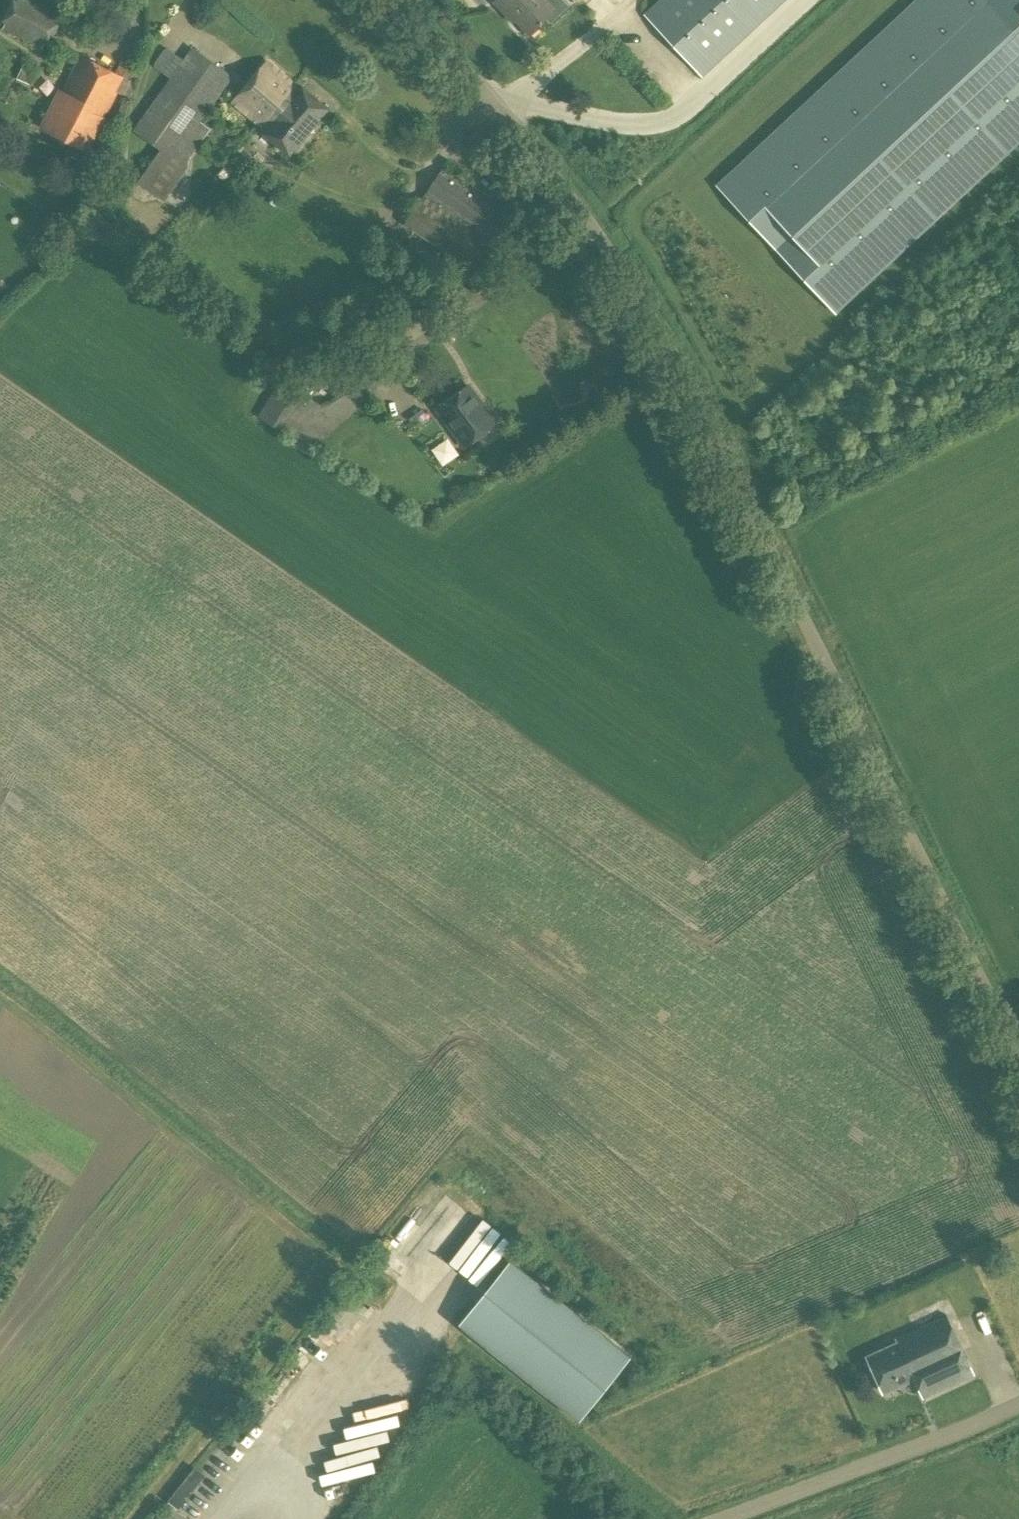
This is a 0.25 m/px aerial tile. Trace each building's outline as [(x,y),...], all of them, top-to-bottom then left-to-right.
[(59,11),(36,0),(10,0),(0,19),(4,21),(0,28),(42,48),(46,39),(51,41),(61,21),(55,19),(59,11)] [(531,34),(547,18),(551,22),(569,5),(564,0),(497,0),(495,1),(511,18),(513,16),(531,34)] [(644,14),(703,77),(786,0),(659,0),(644,14)] [(716,184),(836,313),(1018,143),(1018,0),(914,0),(716,184)] [(184,59),(166,47),(152,65),(170,78),(133,129),(160,150),(137,182),(164,201),(189,167),(189,159),(211,129),(201,122),(234,76),(192,47),(184,59)] [(116,73),(81,56),(64,91),(60,89),(41,128),(90,151),(119,91),(129,96),(139,68),(122,62),(116,73)] [(259,128),(296,83),(268,60),(232,103),(259,128)] [(32,85),(39,70),(24,63),(17,78),(32,85)] [(296,83),(259,128),(265,132),(264,133),(290,155),(329,109),(303,87),(302,88),(296,83)] [(511,177),(516,170),(503,161),(498,168),(511,177)] [(468,181),(445,165),(424,195),(404,224),(471,270),(490,242),(496,246),(516,216),(510,212),(511,210),(485,193),(491,184),(474,172),(468,181)] [(308,399),(319,381),(288,363),(257,416),(280,429),(300,395),(308,399)] [(467,449),(495,429),(479,408),(483,405),(470,388),(439,411),(467,449)] [(443,462),(461,451),(450,435),(433,445),(443,462)] [(578,1420),(630,1356),(511,1260),(459,1324),(578,1420)] [(895,1336),(898,1342),(867,1355),(884,1392),(914,1378),(923,1398),(975,1375),(947,1313),(895,1336)] [(179,1501),(174,1508),(170,1505),(162,1516),(166,1518),(192,1518),(196,1514),(179,1501)]
